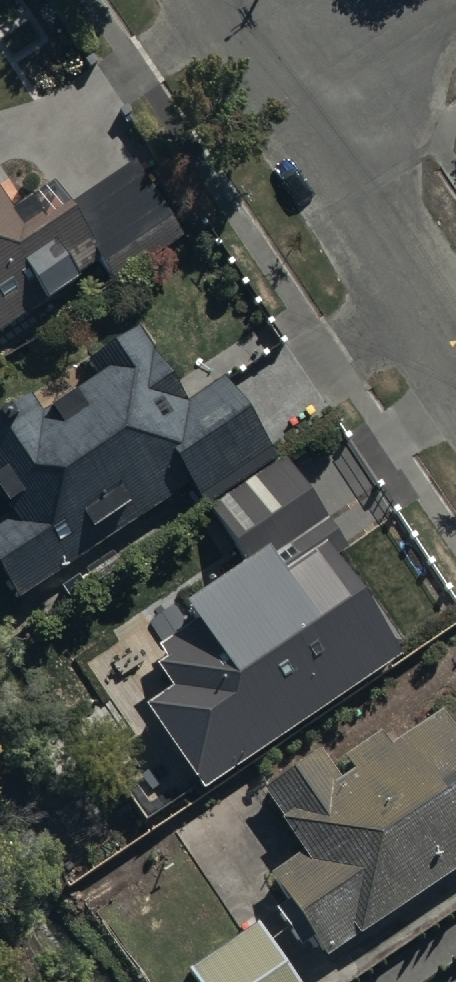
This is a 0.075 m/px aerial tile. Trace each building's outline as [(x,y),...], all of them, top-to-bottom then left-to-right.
[(174,222),(136,167),(26,242),(0,205),(0,342),(174,222)] [(262,441),(221,383),(190,404),(141,333),(89,368),(102,387),(46,426),(28,400),(0,419),(0,506),(13,525),(0,535),(0,574),(22,606),(191,490),(202,506),(273,457),(262,441)] [(162,653),(173,669),(161,677),(175,699),(149,717),(203,796),(278,744),(401,660),(335,564),(349,554),(288,465),(215,515),(253,571),(188,615),(198,628),(162,653)] [(307,858),(275,879),(331,962),(455,877),(455,740),(443,722),(343,789),(322,758),(265,797),(286,828),(307,858)] [(195,981),(299,981),(259,923),(188,972),(195,981)]
